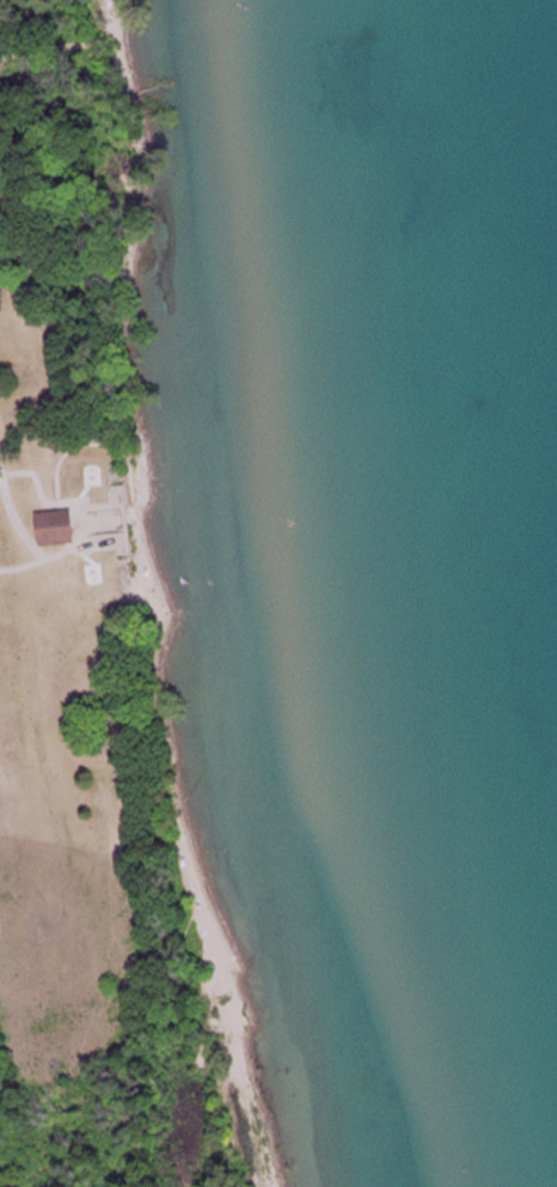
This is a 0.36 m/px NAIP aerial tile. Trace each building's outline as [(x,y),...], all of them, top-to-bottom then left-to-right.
[(35,515),(38,546),(76,541),(73,510),(35,515)]
